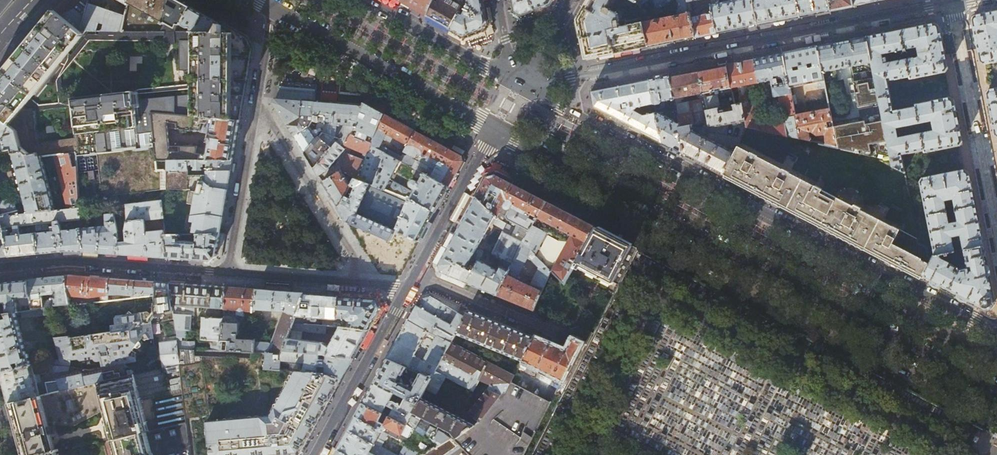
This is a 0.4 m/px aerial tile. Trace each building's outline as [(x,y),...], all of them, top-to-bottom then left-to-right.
[(178,0),(170,0),(166,20),(160,31),(120,31),(102,31),(98,31),(97,31),(86,31),(79,31),(55,11),(22,50),(12,62),(0,77),(0,118),(17,132),(22,151),(22,152),(27,155),(36,153),(37,156),(41,156),(54,154),(75,152),(78,158),(99,155),(155,147),(153,113),(194,116),(237,120),(240,120),(251,54),(246,43),(242,36),(238,33),(219,23),(215,32),(196,32),(193,32),(183,32),(174,32),(180,21),(183,22),(191,7),(181,2),(178,0)] [(59,5),(55,11),(79,31),(88,2),(89,0),(63,0),(59,5)] [(129,4),(125,14),(120,31),(160,31),(166,20),(170,0),(130,0),(129,4)] [(411,8),(426,16),(433,0),(397,0),(411,8)] [(426,16),(437,22),(450,29),(459,12),(463,4),(462,0),(456,0),(457,2),(456,4),(454,3),(455,1),(455,0),(453,0),(452,1),(449,0),(433,0),(426,16)] [(483,0),(467,0),(468,5),(463,14),(459,12),(450,29),(455,32),(463,36),(473,32),(483,29),(487,22),(484,5),(483,0)] [(515,11),(522,15),(528,13),(534,11),(531,0),(513,0),(515,11)] [(534,11),(543,8),(550,5),(553,0),(531,0),(534,11)] [(617,0),(588,0),(577,19),(581,38),(585,59),(595,57),(632,50),(648,47),(644,23),(643,19),(626,22),(626,20),(619,21),(618,14),(611,10),(617,0)] [(657,8),(675,0),(651,0),(657,8)] [(679,10),(677,11),(678,16),(690,13),(689,9),(688,2),(687,0),(677,0),(679,10)] [(712,9),(717,33),(744,28),(757,25),(752,0),(735,0),(711,5),(712,9)] [(757,25),(788,19),(800,17),(796,0),(752,0),(757,25)] [(800,17),(810,15),(830,11),(828,0),(796,0),(800,17)] [(830,11),(840,9),(845,8),(883,0),(828,0),(830,11)] [(125,14),(88,2),(79,31),(86,31),(97,31),(100,22),(105,24),(102,31),(120,31),(125,14)] [(199,12),(191,7),(183,22),(180,21),(174,32),(183,32),(183,25),(184,25),(189,28),(192,27),(193,28),(193,32),(196,32),(215,32),(219,23),(199,12)] [(689,9),(690,13),(695,37),(706,35),(717,33),(712,9),(701,11),(702,16),(695,17),(694,12),(692,13),(692,9),(689,9)] [(528,13),(522,15),(523,19),(535,15),(534,11),(528,13)] [(989,12),(976,15),(972,21),(980,62),(984,64),(987,64),(996,62),(996,11),(989,12)] [(690,13),(678,16),(650,22),(644,23),(648,47),(673,42),(695,37),(690,13)] [(905,29),(901,30),(905,50),(919,47),(919,48),(918,49),(918,50),(918,51),(918,52),(919,53),(919,54),(920,55),(921,56),(922,56),(906,59),(910,77),(910,79),(941,73),(946,72),(948,68),(940,27),(934,23),(905,29)] [(878,34),(867,37),(879,97),(891,95),(888,81),(910,77),(906,59),(883,63),(881,54),(888,53),(888,56),(892,55),(892,52),(905,50),(901,30),(878,34)] [(574,32),(568,33),(573,55),(579,54),(574,32)] [(845,41),(818,46),(828,100),(830,110),(832,121),(833,127),(837,147),(880,157),(879,161),(893,168),(879,97),(867,37),(845,41)] [(797,50),(783,53),(790,88),(818,82),(819,89),(821,89),(823,101),(828,100),(818,46),(797,50)] [(757,58),(754,59),(760,83),(763,82),(767,82),(771,98),(781,96),(791,94),(790,88),(783,53),(764,57),(757,58)] [(727,64),(732,89),(738,88),(742,104),(743,104),(756,101),(753,85),(760,83),(754,59),(743,61),(735,63),(727,64)] [(710,67),(699,70),(704,94),(724,90),(724,94),(732,92),(732,89),(727,64),(710,67)] [(670,75),(676,103),(679,115),(680,121),(681,126),(682,128),(694,126),(709,123),(707,111),(708,111),(705,99),(704,94),(699,70),(684,73),(670,75)] [(658,78),(650,79),(655,105),(657,106),(660,105),(661,109),(665,108),(666,106),(665,102),(671,101),(672,103),(676,103),(670,75),(658,78)] [(655,105),(650,79),(618,86),(591,91),(595,107),(662,142),(657,115),(648,116),(644,116),(636,112),(637,109),(655,105)] [(992,89),(989,90),(986,93),(995,135),(996,137),(996,88),(992,89)] [(289,99),(302,100),(308,101),(316,102),(317,93),(278,90),(277,98),(289,99)] [(322,94),(321,102),(337,103),(337,95),(322,94)] [(796,115),(791,94),(781,96),(785,118),(761,123),(756,101),(743,104),(746,121),(747,128),(801,140),(800,138),(796,115)] [(894,110),(891,95),(879,97),(893,168),(905,174),(906,174),(902,155),(925,150),(921,132),(898,137),(896,127),(919,123),(916,106),(894,110)] [(718,96),(705,99),(708,111),(721,108),(718,96)] [(916,106),(919,123),(935,120),(934,121),(934,122),(934,123),(933,124),(934,125),(934,126),(934,127),(935,128),(936,129),(921,132),(925,150),(925,152),(960,145),(963,142),(955,100),(951,97),(944,98),(915,104),(916,106)] [(286,123),(287,125),(300,125),(302,100),(289,99),(277,98),(276,98),(273,102),(286,123)] [(308,101),(302,100),(300,125),(287,125),(294,135),(295,137),(310,128),(314,121),(316,102),(308,101)] [(375,100),(371,107),(384,113),(387,107),(375,100)] [(318,102),(316,102),(314,121),(326,124),(323,130),(346,141),(351,136),(351,134),(363,105),(337,103),(321,102),(318,102)] [(364,103),(363,105),(351,134),(357,137),(358,138),(371,145),(384,113),(371,107),(367,104),(364,103)] [(742,104),(721,108),(708,111),(707,111),(709,123),(710,128),(746,121),(743,104),(742,104)] [(665,109),(665,108),(661,109),(656,110),(657,115),(662,142),(680,152),(688,155),(682,128),(681,126),(676,123),(676,122),(680,121),(679,115),(674,116),(672,120),(660,113),(665,109)] [(830,110),(796,115),(800,138),(810,141),(809,132),(813,132),(817,136),(825,135),(826,144),(837,147),(833,127),(828,127),(827,122),(832,121),(830,110)] [(240,120),(237,120),(194,116),(153,113),(155,147),(157,161),(164,161),(168,161),(233,160),(236,140),(240,120)] [(380,172),(381,167),(386,155),(410,167),(411,166),(448,188),(463,161),(462,156),(419,133),(415,130),(395,120),(390,117),(384,113),(371,145),(372,146),(369,153),(367,160),(359,181),(370,185),(375,186),(380,172)] [(398,115),(395,120),(415,130),(417,126),(398,115)] [(3,142),(6,151),(13,149),(14,154),(22,152),(22,151),(17,132),(0,118),(0,143),(3,142)] [(305,154),(323,130),(326,124),(314,121),(310,128),(295,137),(300,146),(305,154)] [(694,126),(682,128),(688,155),(692,158),(723,174),(734,152),(695,132),(694,126)] [(344,144),(346,141),(323,130),(305,154),(306,155),(314,168),(338,142),(342,146),(342,145),(344,144)] [(357,137),(351,134),(351,136),(346,141),(344,144),(347,146),(349,144),(369,153),(372,146),(371,145),(358,138),(357,137)] [(346,148),(342,145),(342,146),(338,142),(314,168),(313,169),(318,176),(325,171),(326,172),(346,148)] [(895,228),(863,211),(863,210),(856,206),(855,208),(823,191),(823,190),(817,186),(816,187),(791,174),(791,173),(784,169),(783,170),(758,157),(759,156),(752,153),(751,154),(738,146),(734,152),(723,174),(740,183),(768,197),(796,212),(818,223),(838,233),(851,240),(881,256),(917,274),(925,278),(926,274),(934,258),(929,256),(930,255),(929,248),(920,243),(919,240),(895,227),(895,228)] [(128,221),(127,229),(128,241),(119,242),(119,254),(144,256),(167,258),(165,235),(179,235),(189,234),(220,233),(226,200),(229,181),(231,170),(195,170),(188,170),(168,171),(165,171),(158,171),(157,161),(155,147),(99,155),(102,195),(165,190),(166,200),(127,204),(128,221)] [(27,155),(22,152),(14,154),(13,154),(29,213),(33,212),(56,209),(41,156),(37,156),(36,153),(27,155)] [(80,206),(78,158),(75,152),(54,154),(69,208),(80,206)] [(349,153),(342,170),(343,172),(356,180),(359,181),(367,160),(349,153)] [(384,175),(380,172),(375,186),(385,190),(396,169),(403,173),(404,171),(414,176),(421,180),(420,182),(418,181),(417,182),(415,181),(414,181),(412,181),(411,182),(411,183),(410,184),(411,186),(411,187),(412,187),(411,190),(394,181),(389,192),(406,198),(406,197),(409,199),(435,212),(436,210),(448,188),(411,166),(410,167),(386,155),(381,167),(386,170),(386,171),(385,171),(384,171),(384,172),(383,172),(383,173),(383,174),(384,174),(384,175)] [(233,160),(168,161),(168,171),(188,170),(188,164),(192,164),(193,167),(194,167),(195,170),(231,170),(232,162),(233,160)] [(352,186),(343,172),(342,170),(322,181),(338,207),(341,205),(352,186)] [(956,210),(976,206),(969,172),(965,170),(923,179),(921,182),(928,216),(947,212),(945,198),(945,199),(946,199),(947,199),(949,200),(949,202),(953,201),(952,198),(953,196),(956,210)] [(521,188),(495,175),(487,177),(483,185),(476,197),(497,219),(507,223),(504,228),(492,252),(505,258),(513,262),(523,242),(539,217),(546,201),(521,188)] [(370,185),(359,181),(356,180),(352,186),(341,205),(338,207),(339,209),(346,221),(391,240),(395,231),(396,230),(358,213),(370,185)] [(385,190),(375,186),(370,185),(358,213),(396,230),(409,199),(406,197),(406,198),(389,192),(385,190)] [(0,216),(19,214),(15,197),(1,201),(1,199),(0,198),(0,216)] [(497,219),(476,197),(459,229),(439,265),(442,272),(467,282),(479,260),(482,253),(476,249),(483,236),(486,238),(488,234),(485,232),(491,222),(504,228),(507,223),(497,219)] [(435,212),(409,199),(396,230),(395,231),(419,241),(433,215),(435,212)] [(567,212),(546,201),(539,217),(523,242),(531,250),(535,254),(547,233),(550,232),(560,237),(559,240),(556,239),(549,235),(537,256),(543,262),(551,270),(564,284),(576,262),(596,227),(567,212)] [(80,206),(69,208),(56,209),(33,212),(38,253),(54,252),(67,250),(82,252),(81,218),(80,206)] [(984,246),(976,206),(956,210),(959,223),(950,225),(947,212),(928,216),(936,255),(941,255),(950,253),(954,252),(955,252),(952,234),(952,235),(953,235),(953,236),(954,236),(955,236),(956,236),(956,238),(960,238),(959,235),(961,233),(964,250),(984,246)] [(29,213),(19,214),(0,216),(5,238),(7,245),(9,256),(21,255),(38,253),(33,212),(29,213)] [(92,216),(81,218),(82,252),(100,253),(119,254),(119,242),(119,231),(115,214),(103,215),(104,218),(107,217),(108,226),(101,227),(101,223),(97,224),(98,227),(92,228),(92,216)] [(596,227),(576,262),(579,263),(582,259),(623,276),(637,249),(606,232),(596,227)] [(220,233),(189,234),(188,241),(182,240),(182,238),(179,238),(179,235),(165,235),(167,258),(190,260),(210,261),(216,256),(218,246),(220,233)] [(528,258),(531,250),(523,242),(513,262),(507,274),(517,279),(528,258)] [(2,245),(0,246),(0,257),(2,257),(9,256),(7,245),(2,245)] [(995,302),(984,246),(964,250),(967,268),(960,269),(960,268),(958,268),(958,267),(942,259),(941,255),(936,255),(935,256),(934,258),(926,274),(925,278),(985,309),(995,302)] [(537,256),(535,254),(531,250),(528,258),(533,261),(540,268),(543,262),(537,256)] [(507,274),(513,262),(505,258),(501,266),(500,266),(498,270),(479,260),(467,282),(482,288),(497,294),(507,274)] [(543,262),(540,268),(532,286),(542,291),(546,281),(549,276),(551,270),(543,262)] [(532,286),(517,279),(507,274),(497,294),(516,302),(534,310),(542,291),(532,286)] [(90,277),(70,275),(48,277),(28,279),(31,297),(34,310),(75,305),(74,302),(70,302),(69,296),(90,298),(100,296),(100,302),(107,301),(107,297),(108,295),(109,278),(90,277)] [(137,281),(109,278),(108,295),(119,294),(134,295),(134,293),(136,293),(136,292),(138,292),(139,297),(154,294),(155,282),(137,281)] [(28,279),(5,282),(0,282),(0,314),(19,312),(18,299),(31,297),(28,279)] [(162,282),(155,282),(154,294),(156,302),(154,303),(154,305),(136,308),(136,312),(132,313),(129,310),(126,314),(117,315),(115,317),(116,324),(112,325),(112,332),(106,333),(105,332),(78,335),(77,337),(70,338),(70,335),(54,336),(61,366),(69,367),(70,367),(71,359),(74,360),(78,359),(80,361),(94,359),(95,360),(95,361),(96,361),(97,362),(98,362),(99,361),(100,362),(101,368),(136,361),(134,354),(135,353),(131,350),(141,337),(144,340),(146,339),(153,338),(151,323),(175,318),(170,283),(162,282)] [(194,285),(170,283),(175,318),(177,342),(178,348),(194,349),(194,341),(193,341),(181,342),(180,338),(183,338),(184,330),(190,330),(191,316),(194,316),(194,312),(194,310),(194,307),(198,307),(206,308),(206,311),(209,311),(209,313),(218,314),(218,318),(224,318),(225,287),(194,285)] [(229,288),(225,287),(224,318),(223,322),(237,323),(238,317),(238,318),(239,319),(240,319),(241,319),(242,319),(243,318),(243,317),(244,310),(254,311),(255,310),(284,311),(296,316),(305,293),(284,292),(229,288)] [(339,296),(305,293),(296,316),(293,323),(307,325),(308,317),(318,318),(318,321),(321,321),(321,324),(315,323),(315,325),(331,327),(332,327),(333,319),(336,319),(337,319),(337,318),(339,296)] [(465,318),(470,310),(432,294),(429,295),(465,318)] [(417,305),(409,320),(451,343),(452,342),(457,333),(465,318),(429,295),(422,296),(417,305)] [(339,296),(337,318),(341,318),(340,324),(336,323),(336,319),(333,319),(332,327),(339,328),(369,330),(370,328),(381,307),(376,299),(339,296)] [(510,327),(470,310),(465,318),(457,333),(521,360),(522,360),(534,336),(517,329),(510,327)] [(0,314),(0,367),(1,373),(32,365),(43,365),(41,357),(38,358),(36,351),(29,352),(29,354),(28,354),(18,315),(21,314),(21,311),(19,312),(0,314)] [(293,323),(296,316),(284,311),(271,345),(269,343),(257,343),(257,352),(266,353),(282,354),(283,351),(293,323)] [(223,322),(224,318),(218,318),(203,317),(202,340),(207,340),(209,340),(211,340),(211,344),(210,350),(222,350),(222,346),(222,341),(223,322)] [(451,343),(409,320),(400,336),(387,359),(407,369),(420,375),(430,380),(451,343)] [(241,323),(237,323),(223,322),(222,341),(229,341),(228,351),(257,352),(257,343),(258,339),(239,338),(239,335),(240,335),(241,323)] [(315,325),(307,325),(293,323),(283,351),(354,358),(359,347),(369,330),(339,328),(329,346),(323,343),(295,339),(296,332),(325,334),(325,329),(331,330),(331,327),(315,325)] [(572,338),(582,343),(587,345),(594,332),(580,325),(570,330),(570,331),(572,338)] [(563,381),(582,343),(572,338),(569,344),(567,349),(566,350),(550,343),(534,336),(522,360),(535,367),(533,371),(542,376),(544,371),(563,381)] [(180,364),(178,348),(177,342),(162,343),(166,367),(180,364)] [(452,342),(451,343),(430,380),(426,388),(436,394),(446,376),(473,391),(479,379),(488,361),(452,342)] [(190,454),(297,454),(302,452),(327,406),(342,379),(327,373),(327,372),(295,370),(264,369),(266,353),(257,352),(228,351),(224,351),(222,350),(210,350),(194,349),(178,348),(180,364),(186,422),(190,454)] [(282,354),(266,353),(264,369),(295,370),(327,372),(327,373),(342,379),(348,368),(354,358),(283,351),(282,354)] [(407,369),(387,359),(381,370),(375,382),(418,403),(421,397),(426,388),(430,380),(420,375),(412,389),(401,383),(400,384),(397,382),(401,376),(403,376),(407,369)] [(514,375),(488,361),(479,379),(491,385),(468,412),(479,421),(504,389),(506,390),(510,381),(511,380),(514,375)] [(106,428),(109,440),(113,439),(145,431),(186,422),(180,364),(166,367),(121,377),(105,381),(61,391),(41,396),(49,426),(57,424),(74,425),(104,409),(109,427),(106,428)] [(36,377),(32,365),(1,373),(6,389),(9,403),(41,396),(38,386),(36,377)] [(43,365),(32,365),(36,377),(41,376),(69,368),(69,367),(61,366),(43,365)] [(115,371),(103,373),(105,381),(121,377),(120,372),(115,373),(115,371)] [(515,372),(514,375),(511,380),(516,382),(518,382),(521,376),(521,375),(515,372)] [(59,380),(61,391),(105,381),(103,373),(84,377),(81,375),(59,380)] [(42,385),(38,386),(41,396),(61,391),(59,380),(42,385)] [(510,381),(506,390),(504,389),(479,421),(474,425),(456,437),(450,431),(450,435),(452,437),(463,449),(469,454),(524,454),(551,402),(510,381)] [(418,403),(375,382),(369,392),(363,403),(406,426),(412,415),(413,412),(418,403)] [(9,403),(22,452),(23,454),(43,454),(56,452),(49,426),(41,396),(9,403)] [(474,425),(421,397),(418,403),(413,412),(450,431),(456,437),(474,425)] [(362,405),(356,416),(385,432),(386,433),(387,431),(384,429),(386,426),(402,434),(406,426),(363,403),(362,405)] [(417,418),(412,415),(406,426),(402,434),(407,437),(411,429),(436,446),(450,438),(447,435),(433,427),(430,433),(415,423),(417,418)] [(356,416),(347,431),(338,449),(348,454),(396,454),(381,447),(384,442),(380,440),(385,432),(356,416)] [(145,431),(152,454),(190,454),(186,422),(145,431)] [(113,439),(117,454),(152,454),(145,431),(113,439)] [(450,438),(436,446),(424,453),(421,454),(454,454),(463,449),(452,437),(450,438)] [(424,453),(406,444),(400,454),(421,454),(424,453)]
